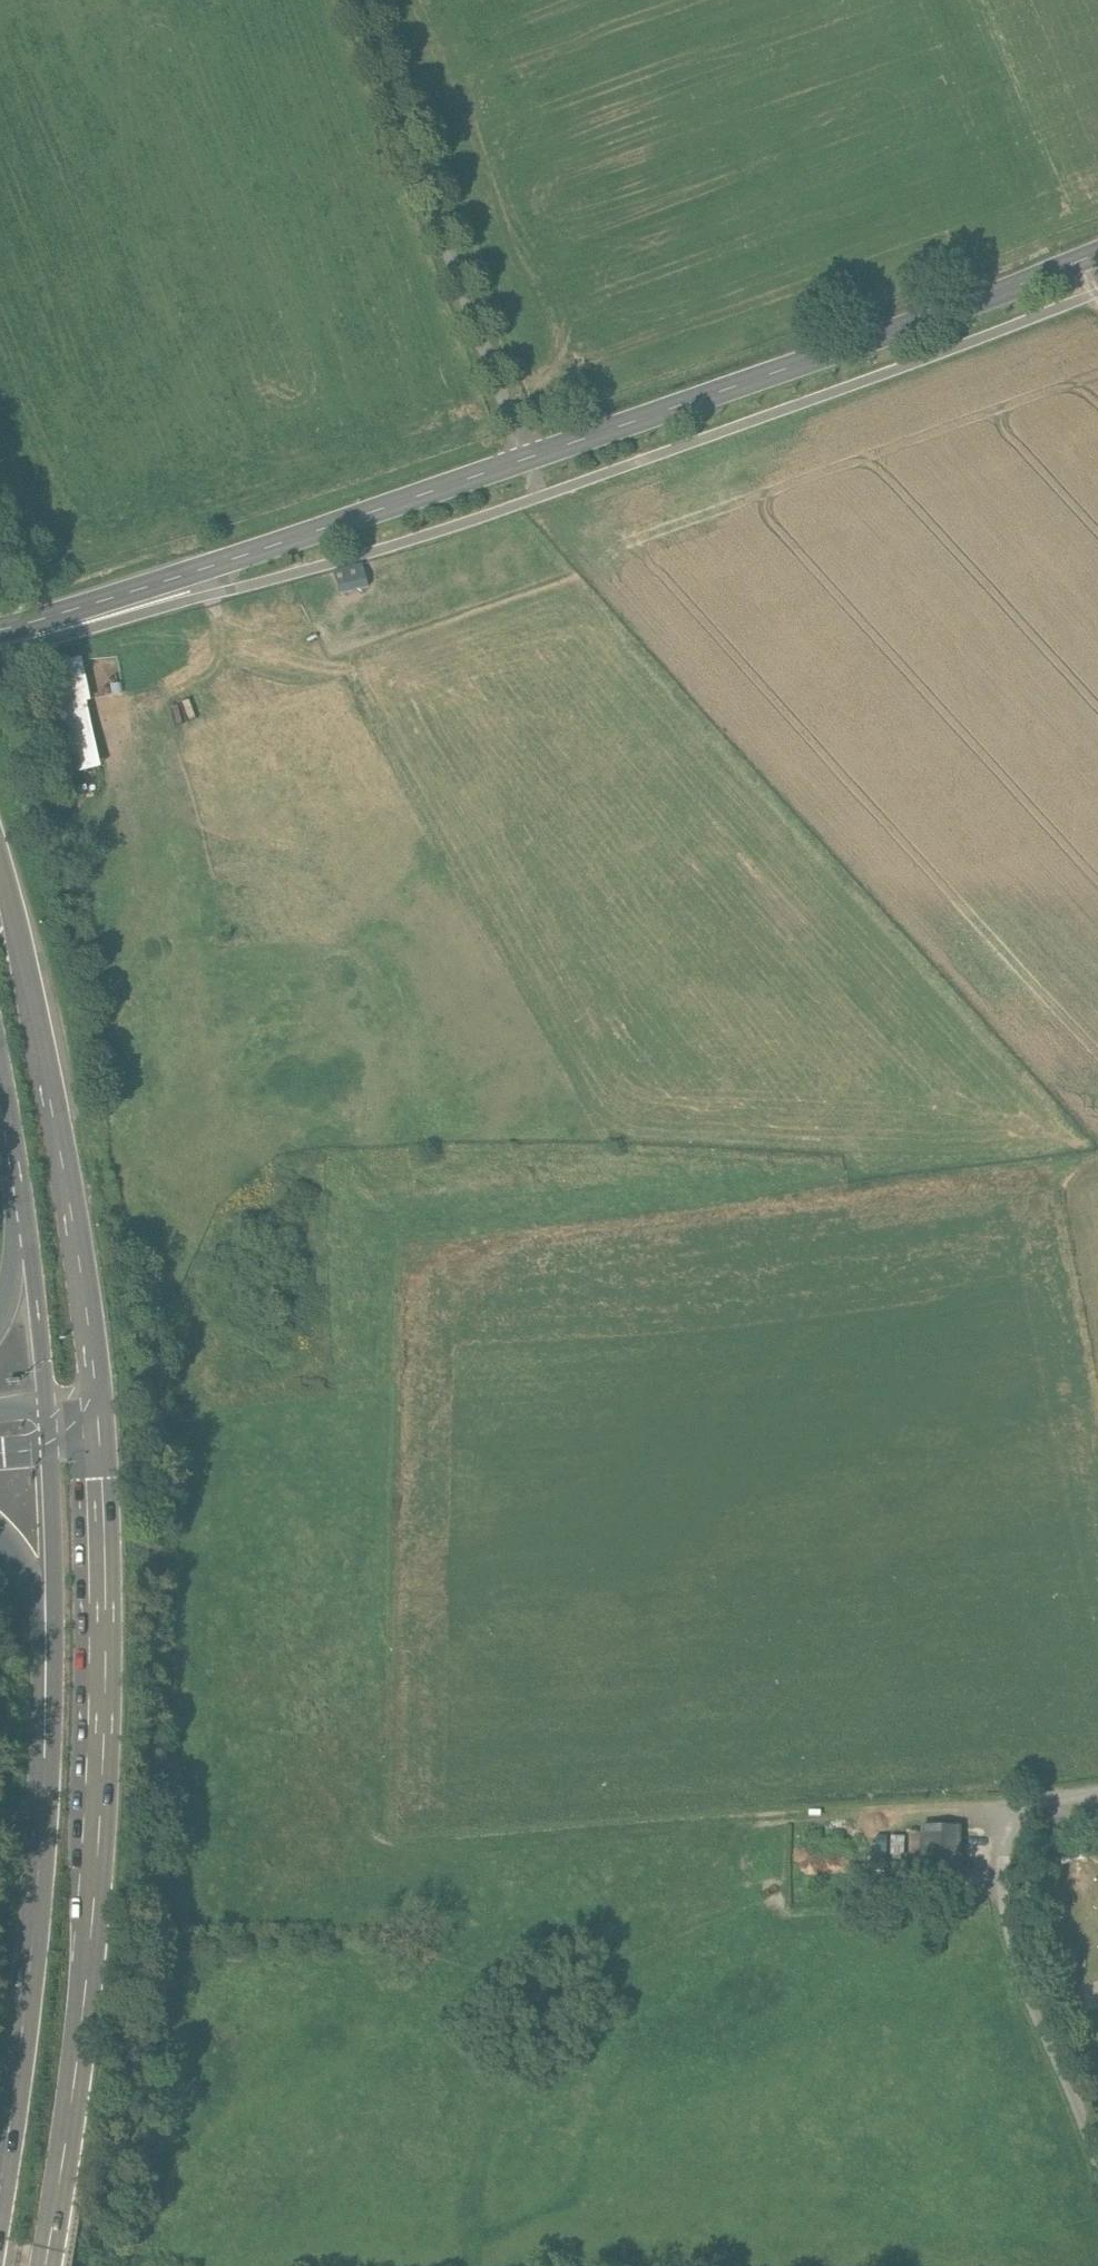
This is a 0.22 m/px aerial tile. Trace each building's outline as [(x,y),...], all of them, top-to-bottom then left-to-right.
[(959,1829),(922,1828),(921,1873),(958,1874),(959,1829)] [(958,1874),(921,1873),(921,1887),(958,1887),(958,1874)]
